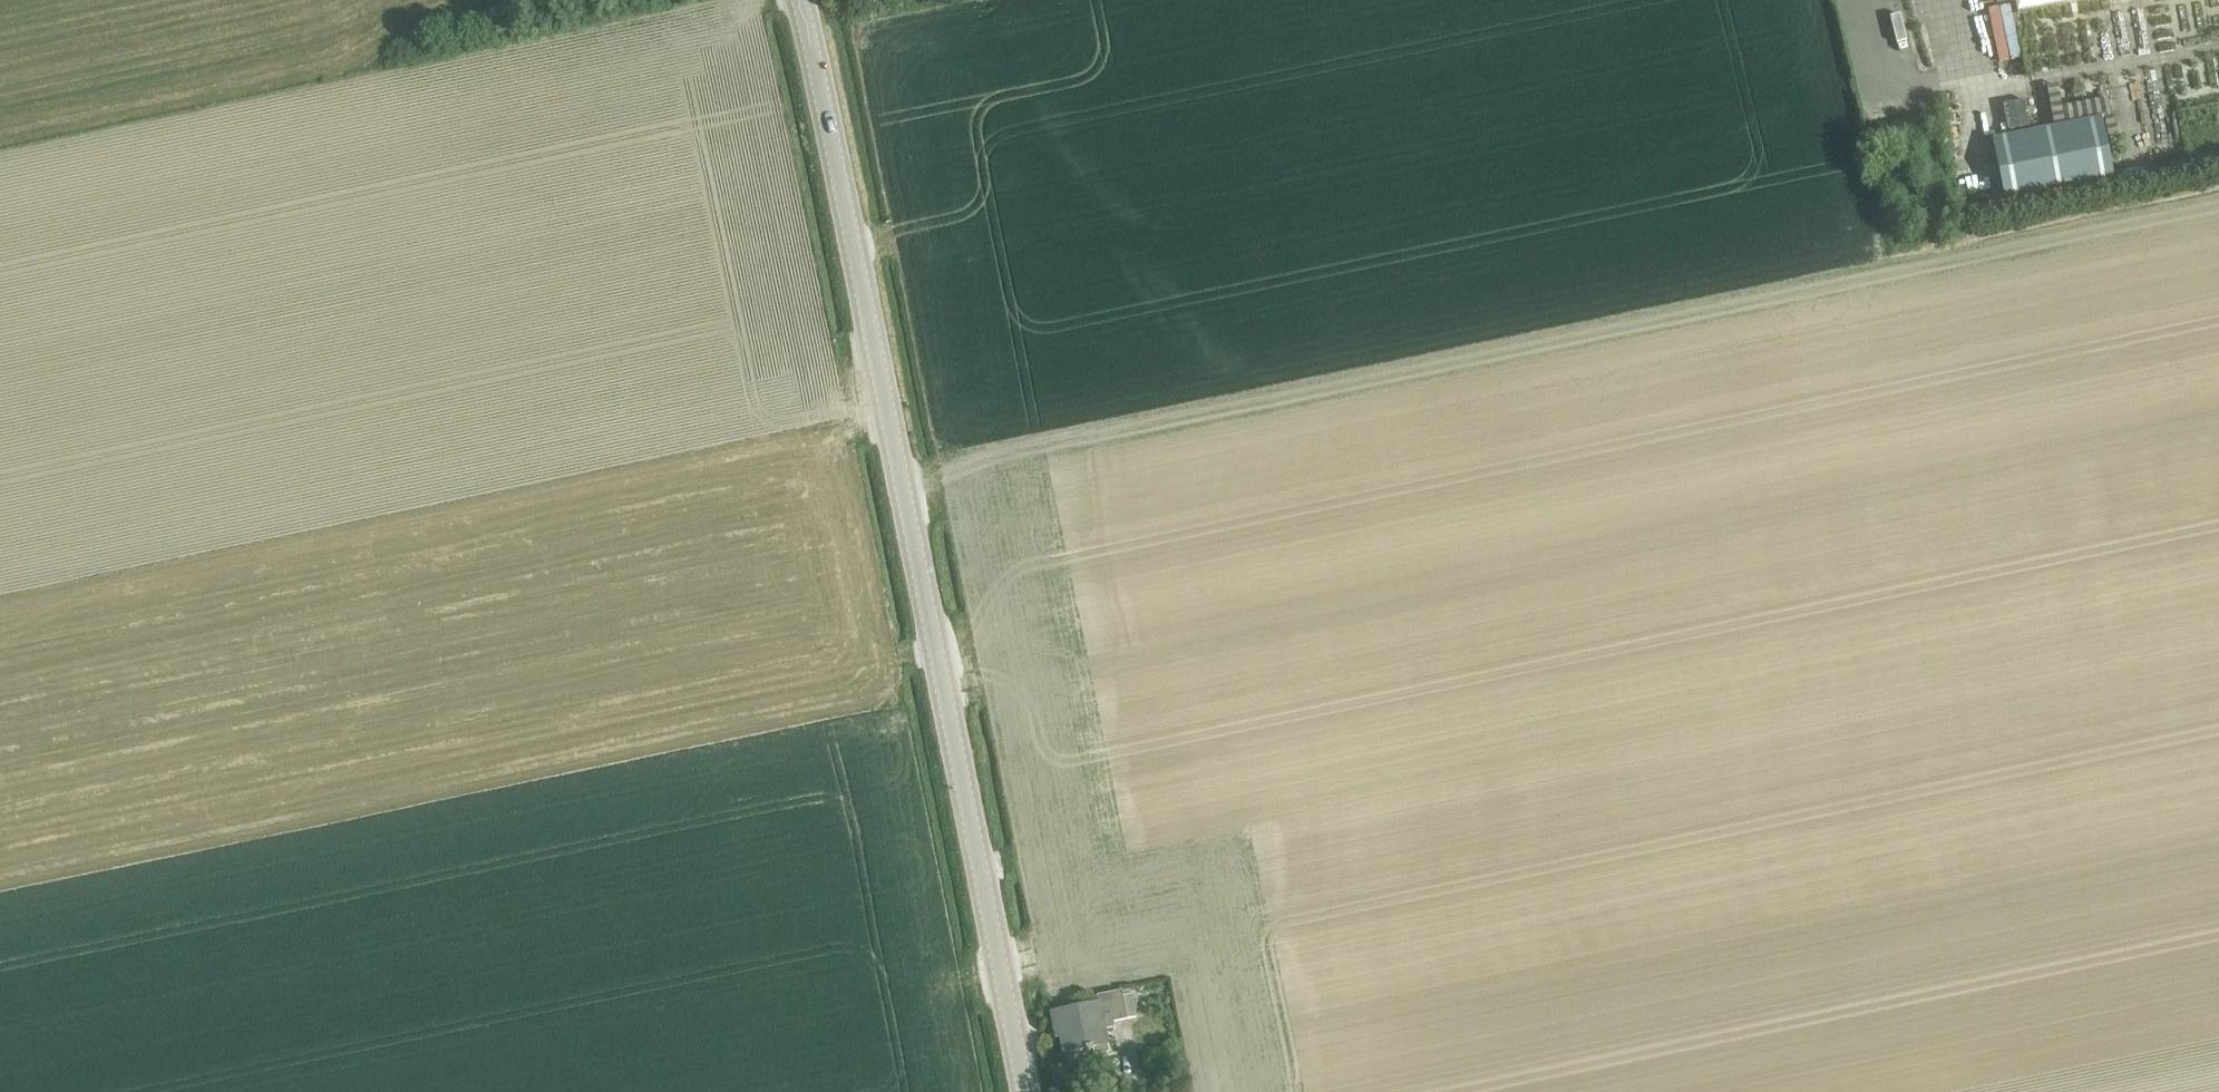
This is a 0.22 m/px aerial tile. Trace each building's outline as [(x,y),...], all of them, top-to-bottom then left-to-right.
[(2016,14),(2091,0),(2014,0),(2016,14)] [(2004,206),(2069,194),(2114,185),(2101,119),(1991,141),(2004,206)] [(1098,1005),(1055,1014),(1064,1055),(1093,1049),(1095,1056),(1108,1054),(1107,1046),(1104,1033),(1115,1030),(1114,1024),(1127,1022),(1126,1019),(1121,996),(1120,991),(1096,996),(1097,1001),(1098,1005)] [(1132,994),(1121,996),(1126,1019),(1136,1016),(1132,994)]
